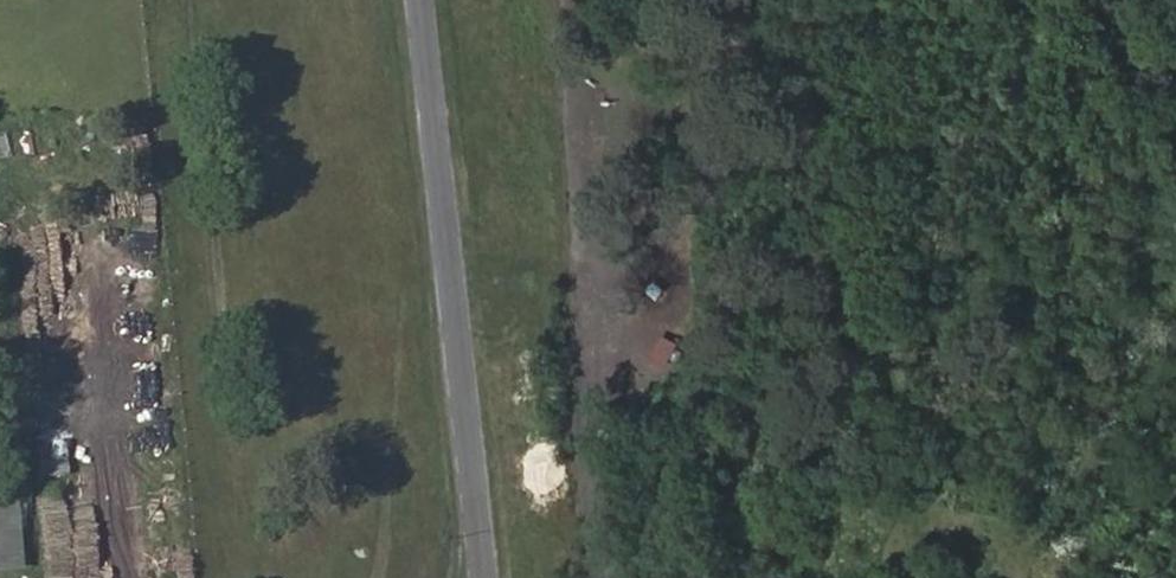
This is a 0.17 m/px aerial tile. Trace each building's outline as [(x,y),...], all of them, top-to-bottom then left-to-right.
[(65,473),(62,444),(36,447),(38,475),(65,473)] [(8,470),(0,471),(0,565),(17,564),(8,470)] [(66,484),(65,473),(38,475),(39,486),(66,484)]
